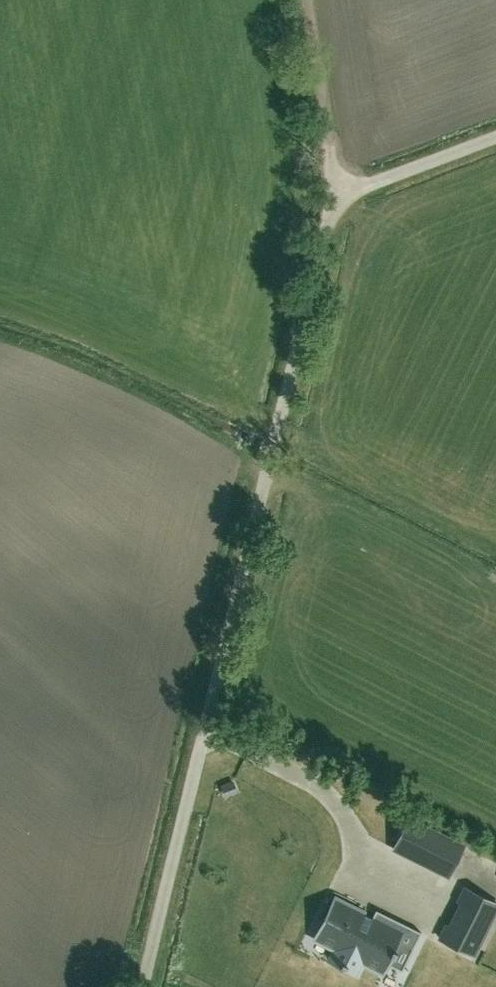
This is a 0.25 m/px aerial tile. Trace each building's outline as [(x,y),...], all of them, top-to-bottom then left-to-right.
[(242,777),(247,789),(263,783),(257,770),(242,777)] [(449,876),(464,846),(408,819),(394,848),(449,876)] [(466,888),(459,902),(462,903),(450,927),(447,925),(440,939),(474,955),(495,910),(495,903),(466,888)] [(363,962),(382,972),(390,955),(394,957),(397,950),(393,949),(397,941),(410,948),(410,949),(412,950),(421,932),(418,931),(417,934),(406,929),(376,914),(378,911),(376,909),(372,917),(335,899),(315,939),(336,949),(330,960),(341,965),(340,966),(346,969),(346,968),(357,974),(363,962)] [(310,955),(293,950),(290,961),(307,966),(310,955)]
